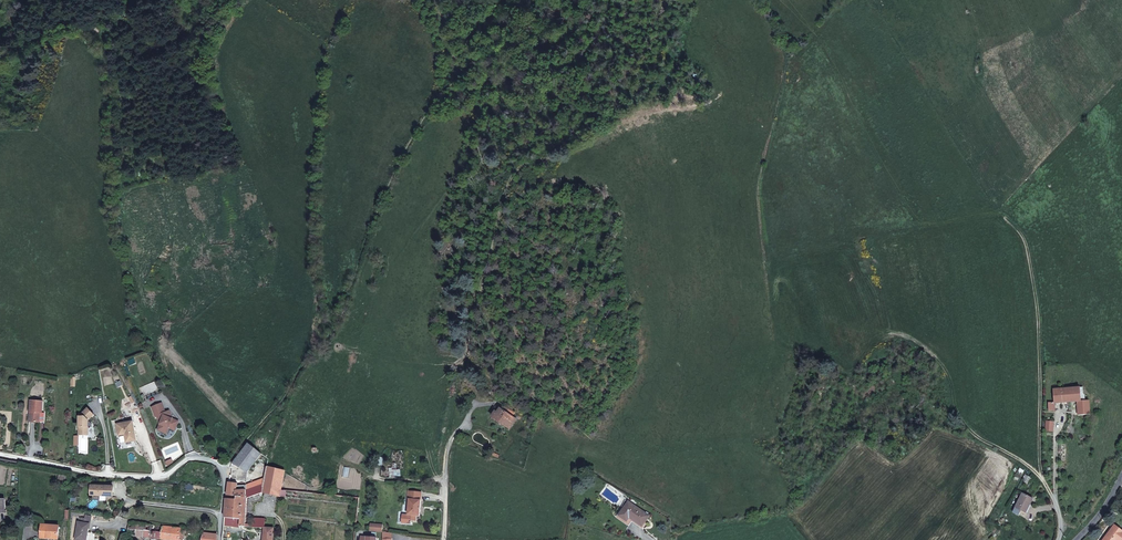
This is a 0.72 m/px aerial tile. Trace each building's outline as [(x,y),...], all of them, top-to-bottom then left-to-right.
[(392,258),(382,258),(382,269),(391,269),(392,258)] [(947,399),(944,382),(931,383),(933,400),(947,399)] [(1056,402),(1077,401),(1081,401),(1080,388),(1053,389),(1054,402),(1048,403),(1049,410),(1052,411),(1054,411),(1054,405),(1056,406),(1056,402)] [(1077,401),(1078,415),(1089,414),(1088,400),(1081,401),(1077,401)] [(43,413),(43,402),(31,401),(29,421),(35,422),(40,422),(41,413),(43,413)] [(157,423),(155,429),(163,432),(166,426),(167,423),(173,425),(175,420),(167,417),(168,415),(166,410),(162,411),(158,402),(148,406),(152,416),(154,415),(157,423)] [(501,423),(507,427),(514,418),(511,416),(514,412),(504,406),(502,409),(499,408),(494,417),(502,423),(501,423)] [(74,418),(75,436),(80,436),(85,436),(84,427),(83,427),(82,423),(89,415),(82,409),(74,418)] [(114,424),(116,435),(122,434),(124,442),(134,440),(130,421),(114,424)] [(246,472),(256,460),(261,454),(248,444),(244,448),(234,461),(232,464),(240,469),(246,472)] [(261,473),(265,474),(267,466),(269,459),(261,454),(256,460),(262,463),(261,473)] [(235,477),(240,469),(232,464),(229,469),(229,477),(235,477)] [(262,492),(279,497),(279,496),(281,490),(284,471),(267,466),(265,474),(264,479),(263,484),(245,490),(245,497),(231,496),(231,499),(226,499),(225,505),(224,518),(240,520),(240,526),(241,526),(243,527),(263,528),(264,528),(265,519),(252,518),(251,524),(245,523),(246,498),(262,492)] [(245,486),(245,490),(263,484),(264,479),(245,486)] [(237,483),(228,482),(228,486),(226,499),(231,499),(231,496),(245,497),(245,490),(235,490),(237,483)] [(112,496),(112,487),(92,486),(91,495),(112,496)] [(419,515),(421,491),(407,490),(406,498),(408,498),(407,514),(401,514),(401,522),(410,523),(411,520),(415,521),(415,515),(419,515)] [(1027,496),(1022,493),(1014,511),(1019,514),(1021,511),(1026,513),(1032,498),(1027,496)] [(642,526),(648,516),(628,502),(619,516),(626,521),(630,516),(633,518),(632,519),(642,526)] [(78,521),(75,539),(87,539),(91,516),(86,515),(86,518),(80,517),(80,522),(78,521)] [(243,533),(241,533),(241,526),(240,526),(240,520),(224,518),(222,539),(243,539),(243,533)] [(185,529),(173,527),(153,525),(129,522),(128,535),(169,539),(183,539),(185,529)] [(374,524),(373,531),(382,532),(383,524),(374,524)] [(41,539),(55,539),(55,538),(59,538),(59,526),(42,525),(41,539)] [(1107,534),(1103,539),(1121,539),(1121,531),(1114,525),(1111,529),(1113,530),(1109,536),(1107,534)] [(262,539),(272,539),(273,529),(264,528),(263,528),(262,539)]
